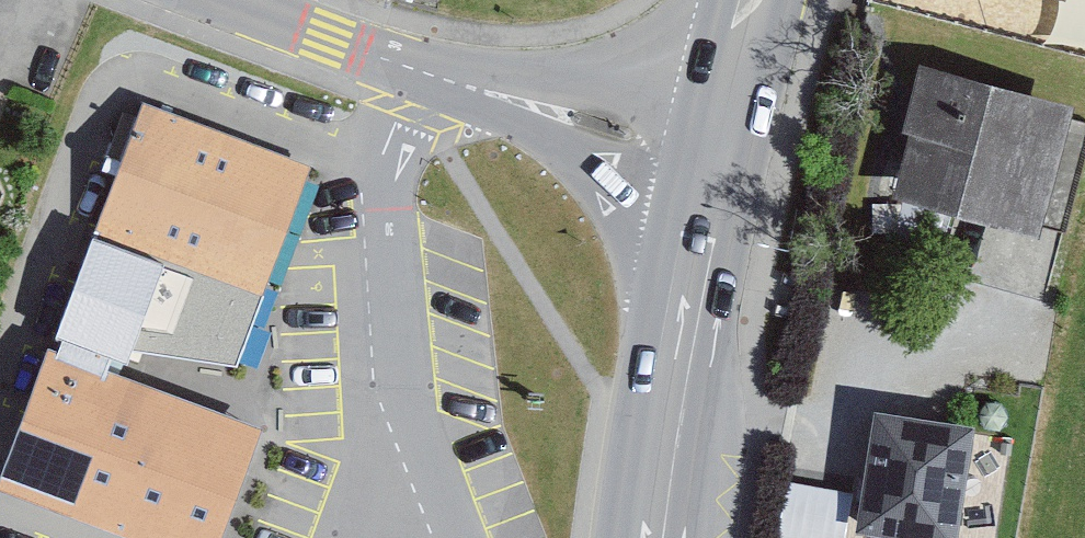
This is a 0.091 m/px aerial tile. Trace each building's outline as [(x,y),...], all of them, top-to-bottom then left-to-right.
[(1040,249),(1073,116),(916,76),(898,147),(917,152),(901,214),(1040,249)] [(308,183),(145,121),(100,245),(266,309),(308,183)] [(52,355),(0,489),(0,490),(124,537),(229,537),(268,438),(52,355)] [(877,420),(860,535),(880,537),(953,537),(969,435),(877,420)] [(846,537),(854,479),(789,470),(780,528),(846,537)]
